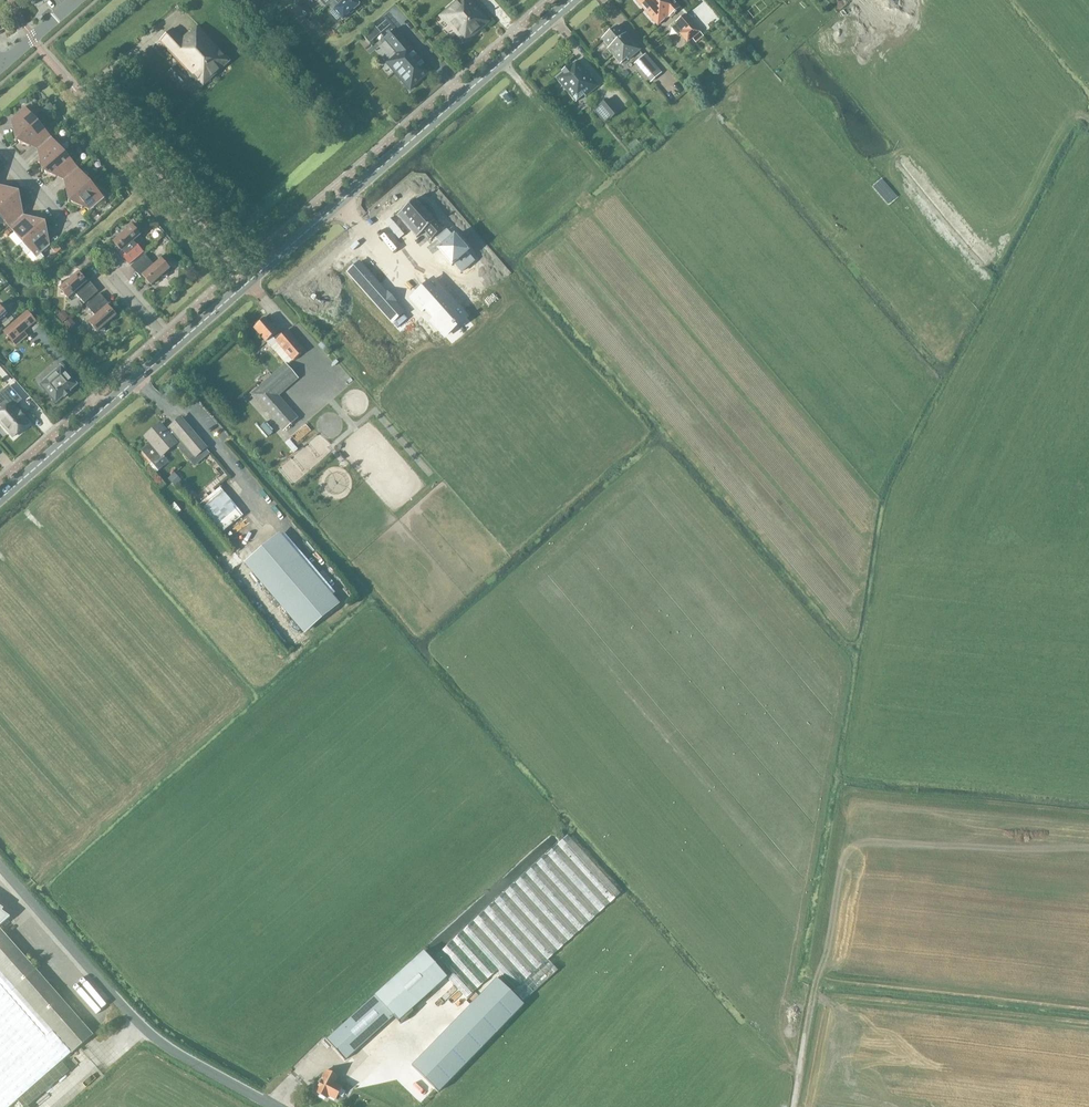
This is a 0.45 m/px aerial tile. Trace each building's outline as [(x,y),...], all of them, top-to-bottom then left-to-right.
[(339,5),(331,12),(337,19),(340,17),(343,20),(360,5),(356,0),(334,0),(339,5)] [(464,43),(488,22),(480,12),(479,13),(474,8),(475,7),(469,0),(457,0),(440,15),(464,43)] [(636,1),(657,26),(679,7),(673,0),(636,0),(636,1)] [(685,14),(676,22),(683,31),(693,23),(685,14)] [(199,26),(198,26),(183,40),(173,29),(167,34),(159,41),(168,50),(202,87),(230,61),(199,26)] [(617,26),(601,39),(609,48),(607,49),(620,64),(626,59),(628,60),(640,50),(626,33),(624,35),(617,26)] [(395,30),(384,39),(397,54),(387,63),(410,90),(431,71),(395,30)] [(700,31),(693,38),(695,40),(696,42),(704,35),(703,34),(700,31)] [(644,54),(637,61),(653,79),(660,72),(658,70),(646,56),(644,54)] [(569,67),(568,67),(562,72),(562,73),(555,78),(575,102),(584,95),(585,97),(597,87),(586,73),(583,75),(580,71),(582,70),(575,62),(569,67)] [(172,78),(178,73),(173,68),(167,73),(172,78)] [(599,106),(609,119),(616,113),(606,101),(599,106)] [(15,141),(16,142),(38,122),(25,107),(14,116),(19,122),(13,127),(15,137),(17,140),(15,141)] [(36,141),(41,147),(51,137),(38,122),(16,142),(17,140),(20,143),(30,146),(36,141)] [(42,172),(64,153),(51,137),(41,147),(46,152),(39,158),(41,168),(43,171),(42,172)] [(62,171),(67,177),(78,168),(64,153),(42,172),(44,171),(46,174),(56,177),(62,171)] [(68,202),(69,202),(91,183),(78,168),(67,177),(72,182),(66,188),(68,198),(70,201),(68,202)] [(91,183),(69,202),(69,203),(70,201),(73,204),(82,207),(89,202),(94,208),(104,198),(91,183)] [(19,192),(18,192),(17,194),(15,191),(5,188),(0,192),(0,209),(19,192)] [(10,227),(20,218),(15,213),(22,207),(20,197),(17,194),(19,193),(19,192),(0,209),(0,216),(10,227)] [(124,200),(120,196),(115,201),(118,205),(124,200)] [(441,229),(415,199),(398,214),(410,229),(412,227),(418,234),(424,229),(431,237),(441,229)] [(10,227),(4,232),(7,235),(12,231),(23,242),(45,223),(43,224),(41,221),(31,218),(25,224),(20,218),(10,227)] [(45,223),(23,242),(32,253),(29,255),(34,260),(35,261),(37,262),(39,262),(44,257),(41,254),(47,249),(42,243),(48,237),(46,227),(44,225),(45,223)] [(133,227),(132,225),(130,227),(127,227),(127,230),(113,242),(121,251),(119,253),(129,264),(143,252),(134,241),(140,235),(136,231),(136,227),(133,227)] [(473,259),(447,229),(437,237),(443,245),(439,249),(458,271),(473,259)] [(96,244),(91,248),(98,256),(103,251),(96,244)] [(57,245),(52,249),(56,254),(61,249),(57,245)] [(145,254),(131,266),(141,278),(143,276),(151,285),(161,276),(167,277),(168,270),(170,269),(168,267),(168,264),(165,264),(161,259),(154,265),(145,254)] [(346,273),(373,303),(386,292),(359,262),(346,273)] [(61,287),(59,289),(61,290),(61,294),(64,294),(68,299),(75,293),(84,304),(98,291),(88,280),(86,282),(78,272),(68,281),(61,281),(61,287)] [(446,335),(466,317),(451,300),(450,301),(445,296),(447,295),(434,280),(414,298),(427,313),(428,311),(432,316),(431,318),(446,335)] [(108,306),(110,305),(100,293),(86,305),(95,316),(89,322),(93,327),(93,330),(96,330),(97,332),(99,331),(105,331),(105,325),(116,316),(108,306)] [(64,311),(57,317),(63,324),(70,318),(64,311)] [(27,312),(4,332),(12,342),(23,332),(36,322),(27,312)] [(254,327),(266,341),(287,366),(293,360),(304,350),(299,344),(287,330),(281,335),(277,331),(279,330),(273,323),(271,325),(265,318),(260,322),(257,322),(256,324),(256,326),(254,327)] [(71,319),(64,325),(70,331),(77,326),(71,319)] [(286,366),(255,394),(282,425),(285,429),(296,420),(292,416),(275,396),(296,377),(286,366)] [(64,398),(65,399),(71,394),(70,393),(78,386),(62,367),(59,369),(57,367),(44,379),(45,381),(39,386),(56,405),(64,398)] [(14,437),(28,424),(24,420),(26,418),(19,410),(17,412),(14,407),(22,400),(10,386),(1,394),(10,405),(0,413),(0,420),(14,437)] [(159,425),(145,437),(149,442),(141,449),(154,464),(164,455),(163,454),(176,443),(191,460),(195,457),(205,448),(180,419),(170,428),(172,430),(167,435),(159,425)] [(168,480),(175,487),(181,482),(174,474),(168,480)] [(246,564),(303,632),(337,603),(280,536),(246,564)] [(486,913),(432,961),(433,961),(469,1000),(490,980),(517,1009),(558,970),(549,960),(622,894),(573,840),(489,916),(486,913)] [(0,906),(0,926),(10,917),(2,911),(4,909),(0,906)] [(71,1053),(93,1035),(0,929),(0,1106),(10,1106),(71,1053)] [(381,991),(327,1040),(346,1060),(393,1017),(400,1025),(413,1012),(411,1010),(446,978),(447,977),(433,961),(432,961),(424,951),(382,989),(381,991)] [(487,989),(397,1071),(423,1098),(511,1014),(487,989)] [(327,1071),(316,1094),(328,1100),(330,1096),(338,1100),(344,1088),(342,1087),(336,1084),(339,1076),(327,1071)]
